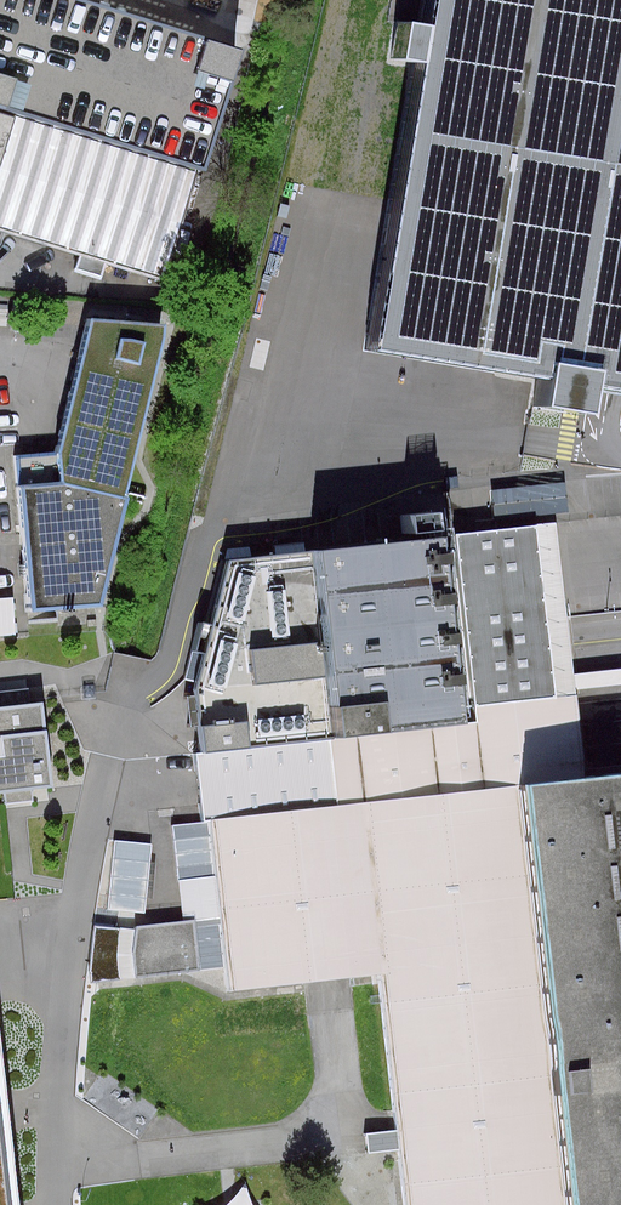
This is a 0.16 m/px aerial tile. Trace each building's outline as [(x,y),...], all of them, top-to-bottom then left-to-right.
[(101,0),(0,0),(0,230),(25,238),(82,256),(78,269),(102,276),(106,263),(165,281),(199,170),(213,175),(253,47),(101,0)] [(434,27),(416,24),(410,60),(427,63),(378,352),(551,381),(546,410),(598,419),(604,385),(620,388),(620,0),(439,0),(434,27)] [(104,607),(171,326),(94,319),(62,454),(16,458),(30,614),(104,607)] [(569,512),(566,482),(493,491),(496,520),(569,512)] [(204,820),(171,824),(183,922),(137,927),(136,932),(97,927),(92,964),(93,982),(228,967),(231,992),(381,975),(399,1131),(368,1134),(370,1154),(401,1150),(407,1204),(620,1204),(620,776),(586,780),(557,523),(459,534),(458,526),(448,527),(446,511),(416,514),(419,538),(231,559),(197,692),(204,752),(196,753),(204,820)] [(14,598),(0,599),(0,637),(17,636),(14,598)] [(4,794),(6,804),(34,801),(32,790),(54,787),(44,702),(0,707),(0,794),(4,794)] [(153,844),(115,841),(108,910),(145,914),(153,844)] [(0,1093),(0,1204),(13,1204),(0,1093)] [(243,1187),(239,1193),(228,1204),(254,1204),(248,1188),(243,1187)]
